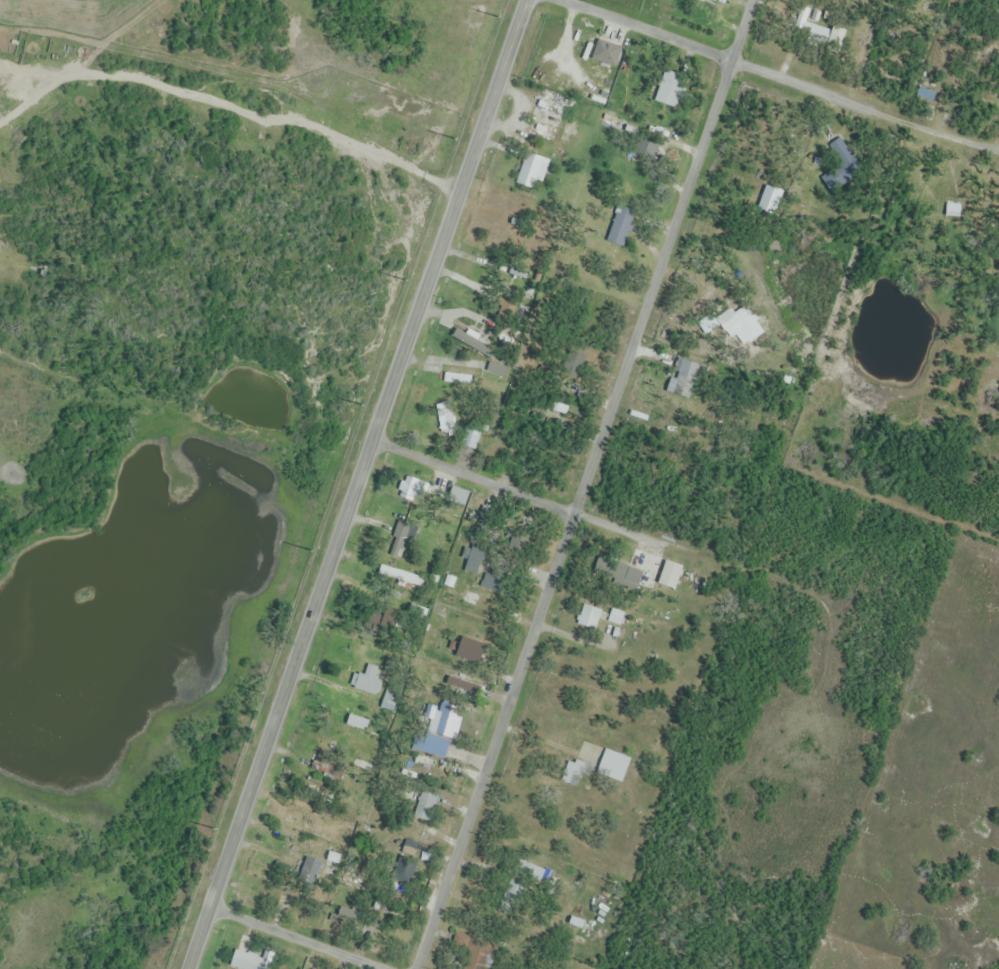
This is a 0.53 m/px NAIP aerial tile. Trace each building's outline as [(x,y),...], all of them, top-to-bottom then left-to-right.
[(827,30),(804,22),(810,6),(797,2),(787,29),(823,42),(827,30)] [(826,42),(838,47),(846,33),(833,27),(826,42)] [(593,58),(615,67),(621,50),(600,41),(593,58)] [(935,94),(920,88),(916,99),(931,105),(935,94)] [(570,122),(577,101),(542,90),(532,121),(560,130),(563,120),(570,122)] [(635,152),(652,161),(658,150),(640,141),(635,152)] [(550,162),(527,154),(516,183),(539,192),(550,162)] [(776,216),(784,192),(765,186),(757,210),(776,216)] [(623,249),(637,213),(619,206),(605,241),(623,249)] [(471,370),(459,369),(459,375),(443,373),(442,389),(469,391),(471,370)] [(460,447),(476,452),(481,431),(466,427),(460,447)] [(446,502),(463,508),(469,493),(451,486),(446,502)] [(389,552),(402,558),(415,530),(402,524),(389,552)] [(487,554),(468,548),(461,570),(479,576),(487,554)] [(597,628),(602,610),(583,605),(578,623),(597,628)] [(376,698),(387,673),(365,663),(353,687),(376,698)] [(450,742),(428,733),(421,750),(443,759),(450,742)] [(597,775),(622,783),(630,758),(605,750),(597,775)] [(591,769),(571,759),(560,780),(575,788),(582,774),(587,777),(591,769)] [(431,822),(438,796),(422,791),(414,817),(431,822)] [(322,864),(307,857),(298,877),(313,884),(322,864)] [(393,879),(412,884),(418,863),(399,858),(393,879)] [(466,951),(462,968),(484,968),(491,942),(456,934),(452,948),(466,951)] [(246,968),(251,956),(236,951),(231,963),(246,968)]
